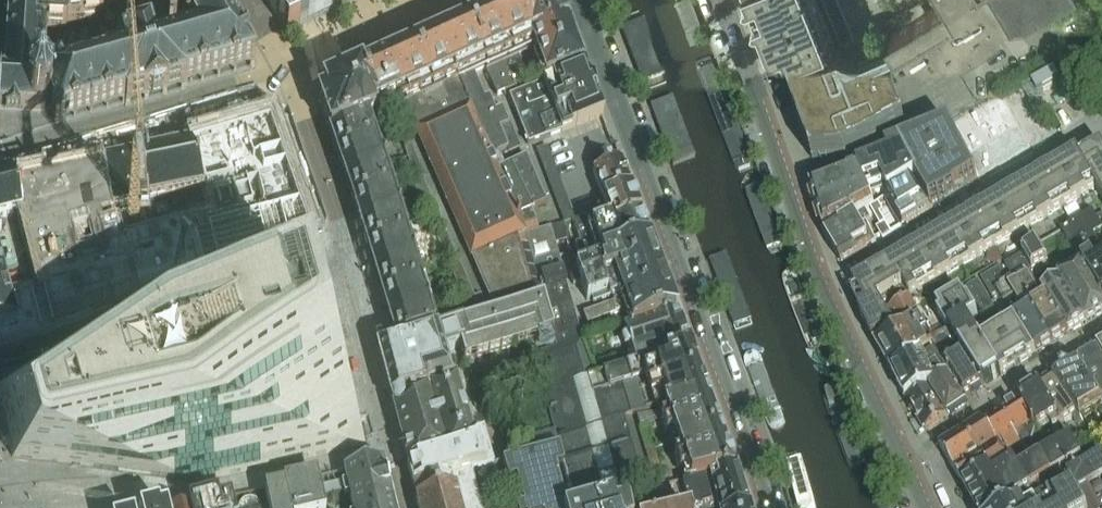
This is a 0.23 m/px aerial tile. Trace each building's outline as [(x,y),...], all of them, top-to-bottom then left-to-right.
[(3,75),(0,75),(0,110),(38,113),(42,112),(49,110),(47,102),(50,101),(45,80),(42,81),(43,64),(67,65),(68,40),(44,39),(44,29),(66,31),(67,26),(102,21),(100,3),(121,0),(8,0),(3,75)] [(287,35),(331,14),(323,0),(265,0),(287,35)] [(521,4),(533,37),(565,24),(556,0),(529,0),(521,4)] [(748,1),(749,1),(756,17),(755,18),(753,22),(757,24),(759,23),(768,47),(767,48),(765,52),(769,54),(778,50),(783,63),(784,63),(828,46),(809,0),(744,0),(748,1)] [(843,41),(854,36),(849,23),(840,0),(826,0),(843,41)] [(926,9),(921,0),(920,0),(886,21),(894,35),(898,43),(916,71),(947,53),(1029,2),(1033,0),(941,0),(926,9)] [(59,124),(125,105),(125,107),(185,90),(185,88),(187,87),(255,68),(250,59),(247,54),(220,3),(217,5),(192,19),(188,18),(187,19),(186,20),(185,22),(185,24),(186,25),(189,26),(193,38),(153,50),(147,31),(123,37),(124,43),(117,44),(121,59),(63,76),(63,75),(45,80),(50,101),(47,102),(49,110),(50,110),(52,117),(54,125),(55,125),(59,124)] [(693,3),(678,9),(693,49),(708,43),(693,3)] [(515,77),(528,56),(533,49),(531,44),(535,43),(533,37),(521,4),(492,16),(501,38),(498,40),(500,46),(488,52),(505,92),(518,85),(515,77)] [(617,19),(644,90),(670,80),(643,9),(617,19)] [(496,95),(505,92),(488,52),(500,46),(498,40),(501,38),(492,16),(467,27),(487,74),(496,95)] [(565,24),(533,37),(535,43),(531,44),(533,49),(528,56),(534,53),(571,40),(565,24)] [(487,74),(467,27),(439,40),(450,65),(447,67),(453,79),(456,81),(459,86),(475,79),(487,74)] [(828,46),(784,63),(785,64),(783,65),(784,70),(782,70),(788,102),(791,110),(793,109),(813,161),(821,160),(821,162),(828,162),(828,159),(845,158),(906,127),(889,82),(881,60),(869,55),(885,48),(898,43),(894,35),(882,41),(859,51),(839,42),(828,46)] [(483,98),(475,79),(459,86),(456,81),(453,79),(447,67),(450,65),(439,40),(391,61),(400,85),(403,84),(409,100),(406,101),(481,297),(485,308),(488,316),(543,300),(541,292),(525,235),(533,232),(538,231),(530,211),(545,204),(525,158),(504,167),(498,154),(507,150),(508,153),(519,149),(509,124),(508,124),(502,109),(494,111),(488,96),(483,98)] [(551,80),(582,68),(571,40),(534,53),(545,82),(551,80)] [(737,172),(754,166),(714,57),(696,63),(737,172)] [(365,99),(370,113),(405,98),(406,101),(409,100),(403,84),(400,85),(391,61),(351,79),(360,101),(365,99)] [(582,68),(551,80),(545,82),(541,84),(508,97),(518,121),(594,92),(590,82),(589,82),(584,67),(582,68)] [(318,101),(330,135),(364,122),(372,118),(370,113),(365,99),(360,101),(351,79),(322,91),(324,95),(323,95),(321,100),(318,101)] [(559,133),(603,117),(597,102),(598,102),(594,92),(518,121),(527,145),(559,133)] [(674,95),(649,104),(672,165),(697,156),(674,95)] [(1022,129),(1001,95),(983,105),(1014,157),(1032,147),(1022,129)] [(978,108),(967,115),(997,167),(1014,157),(983,105),(978,108)] [(967,115),(949,126),(980,178),(997,167),(967,115)] [(330,135),(337,156),(377,142),(375,135),(370,136),(364,122),(330,135)] [(101,164),(15,182),(43,296),(53,335),(136,308),(222,268),(308,232),(273,132),(271,124),(190,147),(203,192),(210,221),(120,243),(112,210),(101,164)] [(915,139),(855,164),(858,171),(817,185),(818,185),(813,187),(813,186),(811,187),(813,193),(815,193),(822,212),(826,223),(825,223),(824,222),(823,223),(825,228),(823,229),(824,232),(840,224),(866,211),(871,209),(875,217),(885,211),(880,202),(874,206),(870,197),(887,191),(890,196),(916,180),(931,207),(977,179),(963,153),(949,126),(915,139)] [(424,210),(434,206),(423,180),(405,128),(397,130),(415,181),(412,182),(424,210)] [(337,156),(346,182),(386,168),(377,142),(337,156)] [(136,155),(101,162),(101,164),(112,210),(203,192),(190,147),(189,144),(136,154),(136,155)] [(1080,158),(1096,190),(1101,199),(1101,148),(1101,146),(1080,158)] [(574,220),(546,148),(536,152),(564,224),(574,220)] [(910,297),(1096,190),(1080,158),(1077,153),(853,285),(857,292),(852,295),(872,340),(894,327),(885,312),(910,297)] [(630,188),(625,175),(621,162),(593,172),(603,198),(630,188)] [(346,182),(354,205),(394,191),(392,184),(386,168),(346,182)] [(768,256),(785,250),(759,179),(743,185),(768,256)] [(933,209),(931,207),(916,180),(890,196),(885,199),(903,227),(933,209)] [(15,182),(0,186),(0,221),(21,216),(15,182)] [(612,223),(640,212),(630,188),(603,198),(608,212),(612,223)] [(356,212),(360,227),(402,214),(394,191),(354,205),(356,212)] [(1082,214),(1076,204),(1064,211),(1070,221),(1082,214)] [(840,224),(857,254),(876,243),(865,222),(870,219),(866,211),(840,224)] [(582,288),(656,261),(647,239),(621,248),(612,223),(608,212),(573,223),(579,244),(575,246),(580,262),(592,258),(594,265),(575,271),(576,274),(570,276),(573,286),(576,285),(578,290),(582,288)] [(621,248),(647,239),(649,238),(640,212),(612,223),(621,248)] [(360,227),(367,250),(409,237),(402,214),(360,227)] [(476,299),(438,214),(428,218),(462,298),(451,302),(458,319),(485,308),(481,297),(476,299)] [(1065,229),(1083,264),(1082,265),(1101,298),(1101,250),(1093,236),(1101,231),(1101,216),(1095,219),(1093,214),(1065,229)] [(824,232),(841,263),(857,254),(840,224),(824,232)] [(876,229),(880,236),(882,240),(891,235),(885,224),(876,229)] [(551,229),(556,247),(568,243),(564,226),(551,229)] [(538,231),(533,232),(525,235),(541,292),(566,285),(551,228),(539,231),(538,231)] [(1086,324),(1101,314),(1101,298),(1082,265),(1083,264),(1065,229),(1061,232),(1081,265),(1058,279),(1086,324)] [(367,250),(375,274),(416,261),(409,237),(367,250)] [(1014,320),(1037,355),(1069,335),(1043,291),(1042,292),(1032,273),(1049,263),(1040,245),(1004,266),(1016,284),(1011,287),(1000,268),(982,279),(992,297),(996,295),(1001,306),(1015,299),(1024,314),(1014,320)] [(728,251),(707,259),(734,330),(755,322),(728,251)] [(16,319),(12,304),(0,261),(0,323),(16,319)] [(375,274),(382,297),(423,284),(416,261),(375,274)] [(590,305),(662,279),(656,261),(582,288),(586,301),(588,300),(590,305)] [(804,347),(819,341),(790,263),(775,269),(791,312),(804,347)] [(1059,281),(1043,291),(1069,335),(1086,324),(1058,279),(1059,281)] [(980,282),(967,288),(982,315),(994,309),(980,282)] [(430,307),(423,284),(382,297),(389,321),(430,307)] [(556,347),(580,340),(581,340),(566,285),(541,292),(543,300),(556,347)] [(624,317),(628,326),(675,312),(665,285),(582,316),(586,328),(624,317)] [(961,354),(962,354),(983,388),(1001,377),(980,341),(968,322),(977,317),(968,302),(965,304),(960,294),(937,308),(942,316),(939,317),(948,333),(961,354)] [(0,323),(0,351),(39,340),(53,335),(43,296),(12,304),(16,319),(0,323)] [(921,356),(931,349),(934,347),(932,343),(938,339),(926,319),(921,322),(910,297),(885,312),(894,327),(898,325),(901,332),(879,346),(893,371),(921,356)] [(377,350),(390,402),(399,400),(427,393),(460,383),(451,352),(459,349),(464,363),(536,342),(538,353),(556,347),(543,300),(488,316),(438,332),(396,345),(395,341),(377,349),(377,350)] [(396,345),(438,332),(430,307),(389,321),(395,341),(396,345)] [(677,311),(675,312),(628,326),(621,328),(630,350),(632,357),(660,348),(663,359),(691,349),(677,311)] [(1014,320),(997,331),(1019,366),(1037,355),(1014,320)] [(0,388),(0,401),(17,459),(55,465),(117,474),(193,485),(371,448),(343,349),(159,324),(107,345),(0,388)] [(1001,377),(1019,366),(997,331),(980,341),(1001,377)] [(942,367),(964,400),(983,388),(962,354),(961,354),(948,333),(938,339),(932,343),(934,347),(931,349),(942,367)] [(572,499),(574,507),(625,494),(628,496),(652,489),(649,478),(631,419),(653,412),(652,409),(683,398),(676,379),(682,377),(685,375),(688,373),(691,368),(693,364),(692,363),(692,364),(686,366),(682,356),(689,354),(689,353),(688,351),(691,350),(691,349),(663,359),(665,364),(638,373),(636,368),(593,382),(580,340),(556,347),(538,353),(532,354),(560,455),(564,471),(572,499)] [(761,342),(740,350),(767,421),(788,413),(761,342)] [(935,384),(928,388),(946,418),(967,404),(964,400),(942,367),(931,349),(921,356),(935,384)] [(1098,351),(1078,363),(1101,400),(1101,358),(1098,351)] [(935,384),(921,356),(893,371),(908,399),(928,388),(935,384)] [(1053,377),(1077,416),(1081,423),(1101,411),(1101,400),(1078,363),(1053,377)] [(601,364),(592,367),(595,377),(604,374),(601,364)] [(841,450),(859,444),(833,377),(816,384),(841,450)] [(1039,387),(1061,425),(1077,416),(1053,377),(1039,387)] [(462,414),(468,412),(460,383),(427,393),(399,400),(401,406),(392,409),(398,432),(462,414)] [(1063,448),(1071,443),(1061,425),(1039,387),(1018,399),(1039,433),(1050,427),(1063,448)] [(946,418),(928,388),(908,399),(915,413),(907,418),(919,437),(946,418)] [(652,409),(653,412),(655,412),(656,414),(658,414),(662,422),(672,449),(719,433),(704,395),(702,396),(698,397),(696,393),(683,398),(652,409)] [(1039,433),(1018,399),(1000,410),(1000,411),(982,422),(999,447),(1003,452),(1007,450),(1010,455),(1022,447),(1025,452),(1044,440),(1039,433)] [(468,412),(462,414),(398,432),(407,465),(487,443),(484,430),(474,432),(468,412)] [(635,421),(646,458),(656,455),(648,426),(662,422),(658,414),(656,414),(635,421)] [(999,447),(982,422),(965,433),(989,471),(994,478),(1014,465),(1003,452),(999,447)] [(684,481),(707,476),(733,470),(728,459),(719,433),(672,449),(684,481)] [(965,433),(940,448),(949,464),(950,463),(963,485),(989,471),(965,433)] [(407,465),(416,500),(424,498),(421,484),(472,471),(472,472),(494,466),(487,443),(407,465)] [(510,443),(498,446),(501,459),(513,456),(510,443)] [(778,450),(794,507),(823,507),(804,443),(778,450)] [(1082,462),(1071,443),(1063,448),(1019,473),(1014,465),(994,478),(989,471),(963,485),(976,507),(1004,507),(1031,493),(1040,488),(1082,462)] [(509,468),(513,484),(520,482),(526,507),(572,507),(574,507),(572,499),(564,501),(557,473),(564,471),(560,455),(509,468)] [(664,485),(656,455),(646,458),(652,478),(649,478),(652,489),(664,485)] [(1071,480),(1023,505),(1018,507),(1062,507),(1078,498),(1099,486),(1101,484),(1101,461),(1071,480)] [(382,465),(381,464),(373,466),(360,471),(344,476),(352,507),(393,507),(382,465)] [(735,469),(733,470),(707,476),(684,481),(680,483),(687,507),(748,507),(735,469)] [(472,472),(472,471),(421,484),(424,498),(416,500),(418,507),(480,507),(472,472)] [(318,483),(317,476),(283,484),(285,492),(288,507),(324,507),(318,483)] [(1099,486),(1078,498),(1083,507),(1101,507),(1101,491),(1099,486)] [(285,492),(266,497),(268,507),(288,507),(285,492)] [(572,507),(630,507),(628,496),(625,494),(574,507),(572,507)] [(1078,498),(1062,507),(1083,507),(1078,498)] [(231,500),(195,507),(233,507),(231,500)] [(260,506),(255,501),(250,500),(244,501),(239,505),(239,507),(260,507),(260,506)]
